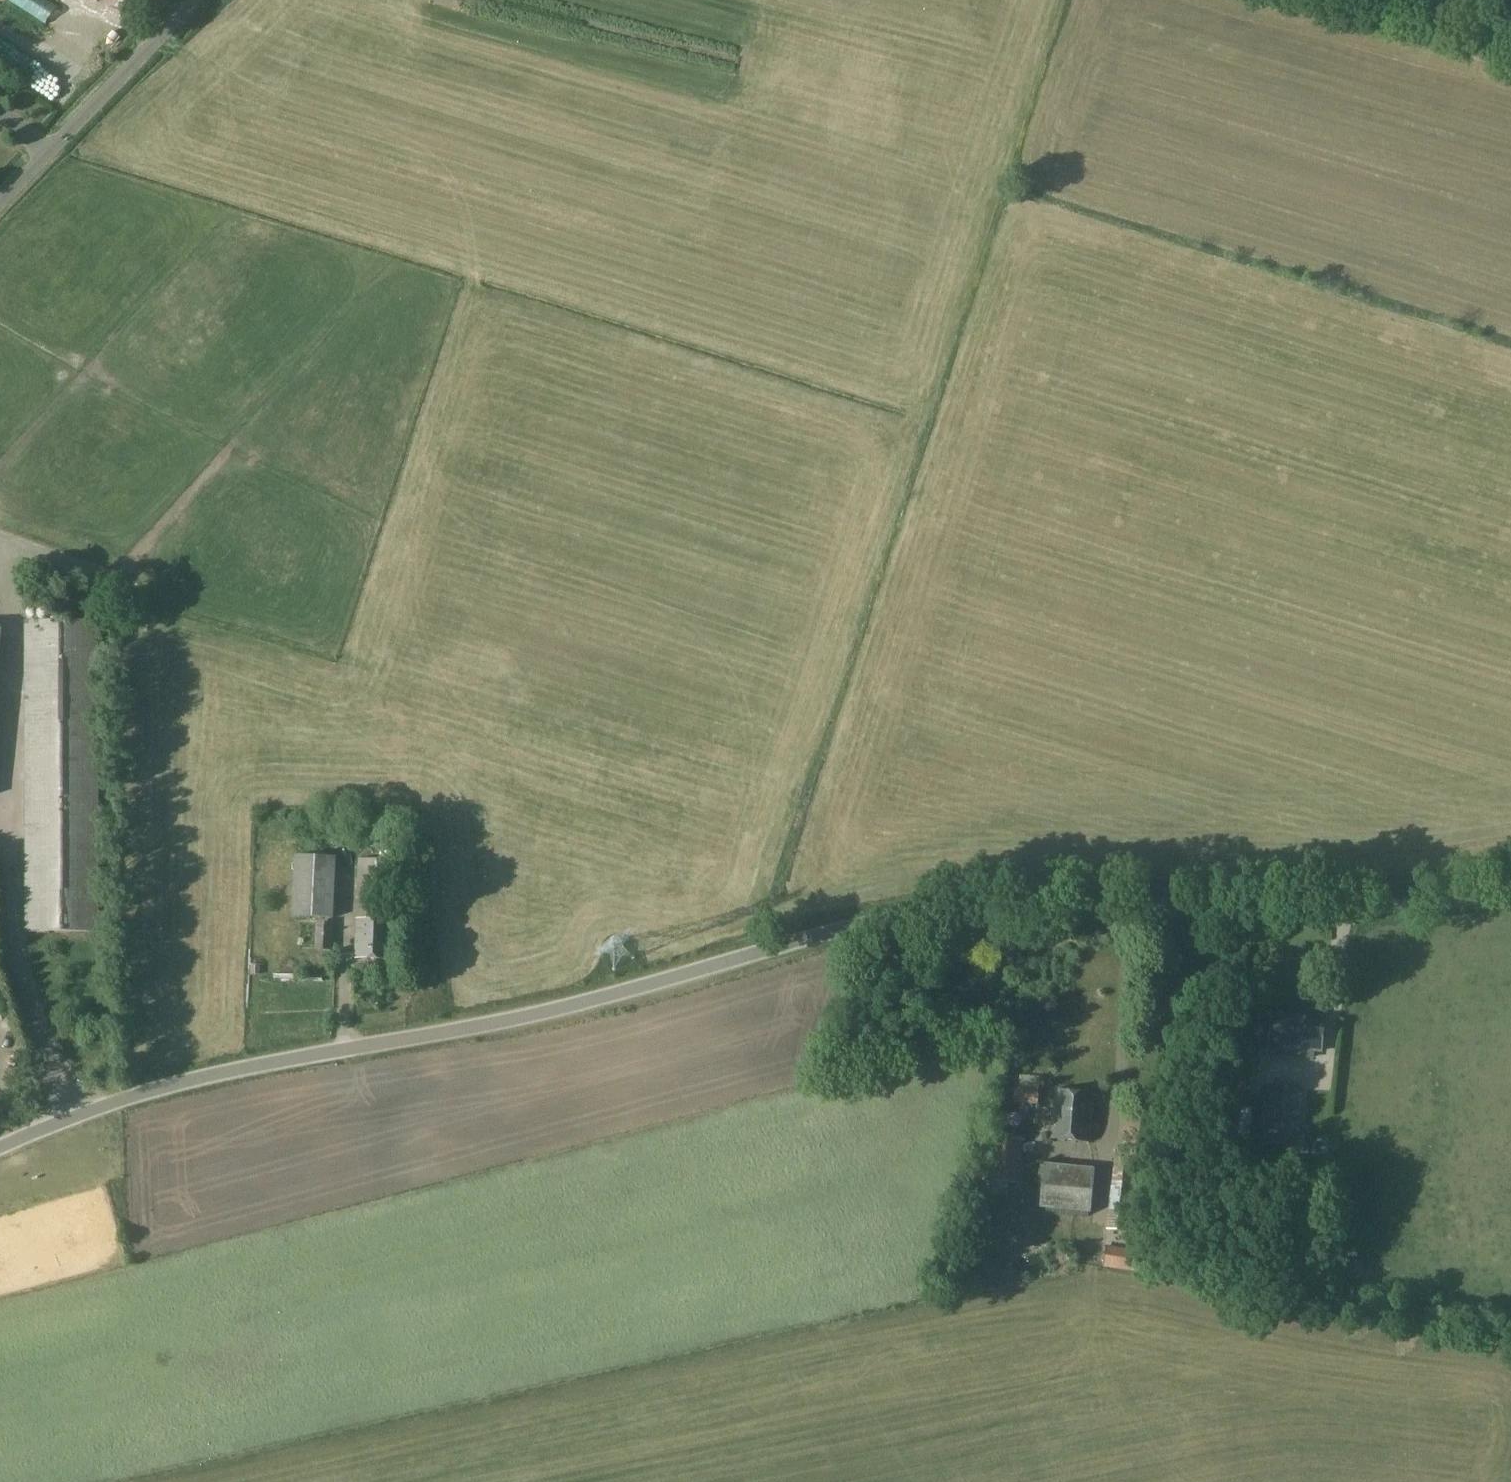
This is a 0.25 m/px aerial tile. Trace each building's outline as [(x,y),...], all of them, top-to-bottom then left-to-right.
[(25,933),(70,933),(91,933),(99,933),(99,622),(87,622),(24,622),(25,926),(25,933)] [(402,811),(401,826),(418,826),(418,812),(402,811)] [(333,919),(335,857),(295,855),(292,917),(333,919)] [(358,860),(357,899),(394,900),(395,861),(358,860)] [(391,959),(391,958),(392,921),(356,919),(355,958),(391,959)] [(314,949),(332,949),(333,924),(315,923),(314,949)] [(1323,1019),(1275,1015),(1273,1047),(1320,1051),(1323,1019)] [(1258,1063),(1242,1061),(1238,1095),(1253,1097),(1258,1063)] [(1014,1087),(1013,1102),(1038,1104),(1039,1089),(1014,1087)] [(1050,1138),(1088,1141),(1092,1095),(1054,1091),(1050,1138)] [(1269,1106),(1267,1131),(1266,1142),(1298,1144),(1300,1108),(1269,1106)] [(1019,1184),(1022,1139),(990,1137),(986,1188),(998,1189),(999,1182),(1019,1184)] [(1115,1157),(1108,1210),(1106,1229),(1136,1233),(1145,1161),(1115,1157)] [(1043,1164),(1040,1201),(1039,1208),(1090,1213),(1094,1169),(1043,1164)] [(1139,1251),(1132,1250),(1106,1247),(1103,1267),(1136,1272),(1139,1251)]
